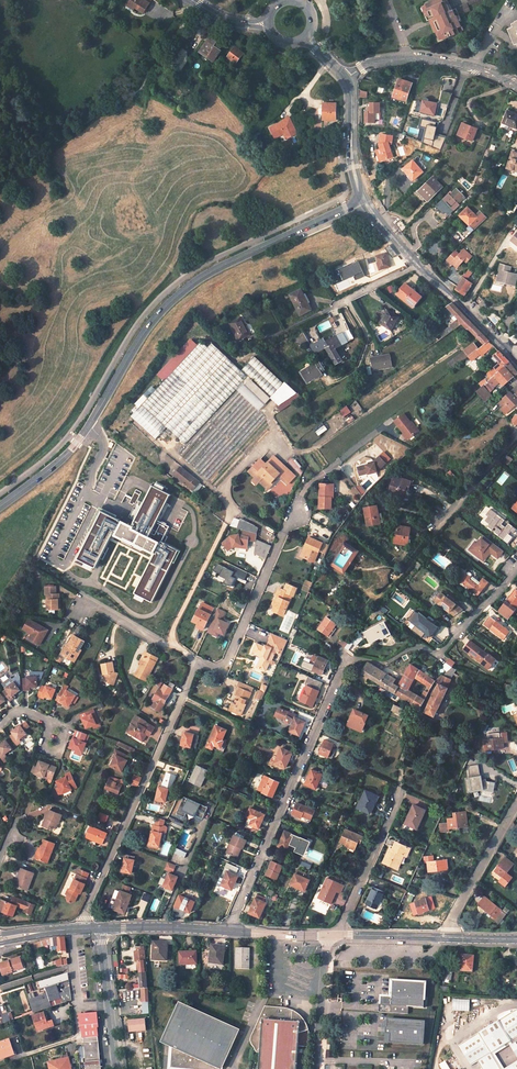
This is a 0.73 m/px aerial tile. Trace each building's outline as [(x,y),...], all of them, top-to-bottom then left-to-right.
[(125,2),(133,7),(141,12),(147,2),(144,0),(127,0),(125,2)] [(440,40),(441,43),(456,36),(456,34),(461,32),(455,18),(453,19),(450,12),(448,12),(445,7),(446,7),(444,1),(446,0),(430,0),(419,5),(419,6),(416,7),(421,17),(424,22),(425,22),(431,35),(433,38),(438,36),(440,40)] [(457,17),(469,12),(465,5),(454,10),(457,17)] [(516,42),(516,21),(513,23),(514,26),(509,28),(512,36),(514,36),(516,42)] [(209,37),(205,42),(199,51),(212,60),(220,50),(216,48),(218,44),(209,37)] [(186,61),(186,50),(179,46),(168,60),(180,69),(186,61)] [(233,61),(237,63),(240,58),(239,57),(242,53),(234,47),(227,56),(233,61)] [(233,61),(227,56),(224,61),(230,65),(233,61)] [(206,79),(212,86),(215,84),(208,76),(206,79)] [(398,79),(391,97),(405,101),(411,84),(398,79)] [(442,92),(440,102),(448,104),(450,94),(442,92)] [(334,116),(335,102),(332,102),(332,99),(323,99),(322,119),(328,119),(328,116),(334,116)] [(416,110),(421,112),(435,116),(438,104),(424,100),(423,103),(418,102),(416,110)] [(503,123),(516,128),(516,114),(508,110),(503,123)] [(374,113),(365,113),(365,122),(374,123),(374,113)] [(423,143),(441,149),(445,136),(440,135),(435,135),(435,131),(435,124),(436,122),(429,120),(425,120),(421,118),(421,129),(425,129),(424,134),(421,134),(421,137),(423,137),(423,143)] [(297,135),(290,119),(269,128),(273,138),(283,134),(285,140),(297,135)] [(462,122),(458,134),(473,140),(477,128),(462,122)] [(392,144),(393,136),(381,134),(380,143),(380,144),(382,145),(383,148),(381,149),(377,150),(380,161),(393,157),(390,145),(392,144)] [(510,157),(513,159),(511,162),(509,162),(506,168),(516,172),(516,153),(512,151),(510,157)] [(413,160),(404,169),(414,180),(423,171),(413,160)] [(433,176),(418,190),(423,195),(426,192),(430,197),(443,186),(433,176)] [(443,199),(455,211),(461,205),(459,203),(465,197),(457,189),(451,195),(449,193),(443,199)] [(513,202),(506,213),(512,218),(516,209),(516,205),(513,202)] [(470,224),(475,229),(487,217),(480,210),(476,214),(468,206),(460,215),(466,220),(466,221),(470,225),(470,224)] [(406,226),(400,219),(395,224),(401,232),(406,226)] [(469,235),(475,229),(470,224),(470,225),(464,230),(469,235)] [(422,246),(418,241),(413,246),(417,251),(422,246)] [(454,263),(457,267),(465,258),(467,261),(472,255),(464,248),(460,253),(456,250),(445,263),(450,267),(454,263)] [(376,260),(379,269),(390,266),(386,252),(376,255),(377,260),(376,260)] [(469,267),(455,288),(461,292),(465,295),(472,284),(468,281),(474,271),(469,267)] [(516,274),(509,273),(510,270),(501,268),(501,271),(500,271),(498,280),(514,284),(516,274)] [(405,284),(397,294),(413,307),(422,297),(405,284)] [(309,303),(302,289),(291,294),(301,314),(309,311),(307,304),(309,303)] [(452,302),(450,304),(445,307),(457,319),(461,324),(467,319),(464,316),(457,307),(452,302)] [(387,310),(379,323),(391,331),(399,317),(387,310)] [(500,319),(493,311),(488,317),(495,324),(500,319)] [(243,338),(250,335),(241,316),(228,322),(237,340),(236,341),(237,344),(244,342),(243,338)] [(450,332),(461,324),(457,319),(447,327),(450,332)] [(482,344),(488,340),(474,326),(467,319),(461,324),(465,328),(471,333),(482,344)] [(334,365),(341,361),(338,357),(344,354),(339,347),(353,339),(349,330),(343,333),(346,338),(341,341),(339,339),(337,336),(324,342),(322,339),(309,346),(314,355),(325,349),(334,365)] [(308,345),(302,333),(291,338),(298,350),(308,345)] [(153,389),(131,411),(134,413),(130,417),(155,440),(166,428),(184,444),(236,389),(241,384),(247,377),(241,371),(211,343),(207,348),(201,342),(197,346),(191,340),(158,375),(164,381),(155,391),(153,389)] [(485,349),(490,354),(495,348),(491,344),(488,340),(482,344),(477,348),(471,353),(473,357),(478,353),(479,354),(485,349)] [(473,344),(452,360),(456,365),(471,353),(477,348),(473,344)] [(499,363),(486,375),(490,379),(493,376),(509,363),(504,358),(498,351),(493,357),(499,363)] [(392,367),(390,354),(370,358),(372,370),(392,367)] [(254,357),(241,371),(247,377),(250,379),(250,380),(251,379),(253,380),(252,381),(270,398),(278,406),(276,407),(279,411),(301,397),(298,392),(296,393),(284,382),(283,384),(254,357)] [(314,379),(315,380),(321,376),(319,373),(323,370),(317,362),(298,374),(305,384),(314,379)] [(509,363),(493,376),(503,386),(516,373),(515,370),(509,363)] [(253,380),(251,379),(250,380),(250,379),(243,386),(264,404),(270,398),(252,381),(253,380)] [(484,402),(495,393),(488,386),(486,383),(475,392),(484,402)] [(241,384),(236,389),(238,392),(258,411),(264,404),(243,386),(241,384)] [(499,403),(504,407),(500,411),(497,415),(502,420),(516,403),(516,398),(513,394),(510,391),(499,403)] [(504,407),(499,403),(495,406),(500,411),(504,407)] [(349,409),(343,414),(347,421),(354,416),(349,409)] [(417,431),(403,413),(394,421),(407,438),(417,431)] [(357,423),(355,420),(349,424),(351,428),(357,423)] [(325,428),(317,434),(322,440),(330,434),(325,428)] [(273,456),(268,462),(278,471),(283,465),(273,456)] [(386,464),(379,457),(374,462),(374,463),(357,468),(359,476),(368,474),(368,475),(377,472),(386,464)] [(278,475),(284,480),(288,483),(295,475),(283,465),(278,471),(268,462),(266,465),(260,460),(249,473),(255,478),(252,481),(257,485),(260,482),(268,489),(274,483),(272,482),(278,475)] [(181,469),(175,476),(193,491),(199,483),(181,469)] [(394,475),(387,494),(400,499),(404,489),(405,486),(407,487),(410,481),(394,475)] [(129,522),(100,507),(75,556),(96,566),(112,533),(152,551),(133,591),(151,600),(178,548),(160,539),(167,525),(158,520),(169,492),(149,482),(129,522)] [(203,486),(199,483),(193,491),(191,492),(196,495),(203,486)] [(331,485),(320,485),(319,509),(330,510),(331,498),(331,485)] [(364,507),(367,524),(382,521),(381,511),(377,512),(376,505),(364,507)] [(495,511),(489,517),(494,522),(493,522),(506,532),(512,525),(495,511)] [(258,527),(240,520),(237,529),(256,534),(258,527)] [(409,534),(409,530),(410,528),(397,526),(395,542),(411,545),(412,535),(409,534)] [(497,558),(503,551),(483,536),(477,543),(470,552),(483,561),(487,555),(486,553),(487,551),(489,552),(497,558)] [(309,538),(305,546),(308,547),(303,557),(314,563),(319,552),(323,544),(309,538)] [(266,558),(272,545),(256,539),(254,554),(266,558)] [(352,560),(358,550),(344,540),(329,563),(344,572),(350,562),(348,561),(349,558),(352,560)] [(470,552),(477,543),(475,542),(468,550),(470,552)] [(328,546),(323,544),(319,552),(324,555),(328,546)] [(419,570),(422,566),(416,561),(413,565),(419,570)] [(223,583),(231,586),(235,577),(244,581),(248,572),(236,567),(234,571),(217,564),(214,571),(220,573),(218,577),(224,580),(223,583)] [(465,573),(463,575),(459,581),(477,596),(484,588),(485,589),(490,583),(484,578),(479,584),(470,577),(471,575),(471,573),(469,572),(468,572),(466,574),(465,573)] [(282,616),(285,610),(291,596),(292,596),(296,588),(286,584),(285,587),(286,588),(284,591),(279,588),(275,597),(278,598),(276,601),(275,600),(273,601),(272,605),(272,606),(274,607),(272,611),(282,616)] [(49,593),(49,598),(48,609),(58,609),(58,599),(61,599),(61,593),(58,593),(58,586),(47,585),(47,593),(49,593)] [(516,605),(516,590),(516,589),(506,602),(503,605),(502,606),(501,605),(496,611),(507,620),(516,609),(515,608),(516,605)] [(441,592),(435,601),(454,616),(462,609),(456,604),(452,601),(454,599),(450,596),(449,598),(441,592)] [(198,624),(203,626),(213,608),(201,602),(192,620),(198,624)] [(387,609),(381,604),(377,608),(381,611),(384,613),(387,609)] [(208,633),(217,637),(218,633),(225,635),(229,623),(222,620),(226,611),(217,608),(208,633)] [(374,619),(381,611),(377,608),(370,616),(374,619)] [(336,623),(326,617),(317,630),(327,636),(333,628),(336,623)] [(497,621),(495,623),(489,618),(484,624),(504,639),(510,631),(497,621)] [(39,644),(48,630),(29,619),(23,629),(32,634),(29,638),(39,644)] [(422,630),(428,622),(425,619),(419,627),(422,630)] [(389,634),(383,622),(363,632),(370,643),(379,638),(380,639),(389,634)] [(440,644),(446,636),(428,622),(422,630),(440,644)] [(296,630),(292,628),(287,640),(286,642),(290,644),(296,630)] [(287,640),(271,633),(269,637),(270,638),(285,644),(286,642),(287,640)] [(359,634),(357,636),(355,635),(347,643),(344,647),(347,650),(353,643),(356,646),(363,638),(359,634)] [(61,653),(74,661),(81,649),(80,648),(84,641),(74,635),(69,644),(67,643),(61,653)] [(270,658),(272,659),(275,652),(280,654),(285,644),(270,638),(266,647),(256,642),(253,650),(260,653),(259,656),(261,656),(256,666),(265,670),(270,658)] [(338,643),(344,647),(347,643),(341,638),(338,643)] [(469,652),(474,645),(470,641),(464,648),(469,652)] [(481,663),(487,655),(474,645),(469,652),(468,653),(481,663)] [(136,676),(147,681),(158,658),(146,652),(144,656),(146,657),(142,664),(136,676)] [(487,655),(481,663),(480,664),(488,670),(496,660),(488,654),(487,655)] [(315,662),(311,670),(321,674),(327,660),(317,656),(317,657),(313,655),(311,661),(315,662)] [(455,663),(449,659),(446,663),(452,667),(455,663)] [(114,671),(112,661),(101,663),(103,673),(105,672),(105,674),(104,675),(102,680),(111,683),(113,677),(115,678),(117,672),(114,671)] [(387,680),(384,678),(386,673),(377,667),(368,662),(360,673),(419,709),(424,700),(435,682),(433,680),(435,677),(426,671),(424,674),(421,672),(411,665),(400,682),(396,679),(390,676),(387,680)] [(446,663),(442,667),(446,672),(447,672),(452,668),(452,667),(446,663)] [(4,689),(11,698),(14,696),(12,693),(20,687),(11,674),(3,680),(6,685),(7,686),(4,689)] [(36,686),(36,675),(26,676),(25,678),(21,678),(21,690),(26,690),(26,687),(36,686)] [(442,675),(435,682),(437,685),(424,712),(433,716),(451,680),(442,675)] [(309,677),(307,683),(320,687),(322,683),(314,681),(314,679),(309,677)] [(162,682),(156,678),(154,683),(159,687),(162,682)] [(253,687),(238,680),(236,686),(237,687),(234,695),(239,697),(237,700),(234,699),(233,702),(231,701),(231,702),(233,703),(230,709),(241,714),(245,704),(244,703),(245,700),(247,701),(253,687)] [(45,684),(44,685),(39,683),(35,694),(40,696),(41,693),(51,697),(54,688),(45,684)] [(312,705),(318,691),(311,688),(312,686),(306,684),(299,701),(305,704),(306,702),(312,705)] [(170,694),(159,687),(152,700),(155,702),(152,707),(160,711),(162,706),(163,702),(164,703),(167,697),(168,698),(170,694)] [(73,706),(75,699),(78,693),(68,689),(67,691),(63,690),(59,700),(73,706)] [(264,692),(261,690),(259,689),(256,696),(261,699),(264,692)] [(240,715),(241,714),(230,709),(233,703),(231,702),(228,710),(240,715)] [(393,704),(391,710),(401,715),(404,709),(393,704)] [(294,717),(295,715),(288,712),(288,711),(279,707),(277,712),(278,712),(276,715),(283,719),(282,720),(288,723),(290,722),(291,723),(288,731),(299,735),(304,722),(294,717)] [(100,721),(96,712),(94,713),(93,708),(81,713),(87,727),(94,724),(100,721)] [(367,715),(354,709),(351,716),(352,716),(348,725),(360,730),(367,715)] [(145,733),(146,731),(151,734),(155,728),(146,722),(148,720),(139,714),(132,724),(133,724),(133,727),(134,730),(134,733),(135,736),(140,738),(144,738),(146,734),(145,733)] [(28,729),(21,720),(12,728),(14,730),(9,733),(17,743),(24,738),(21,735),(28,729)] [(227,739),(223,737),(226,729),(216,724),(207,745),(213,748),(213,747),(222,751),(227,739)] [(85,748),(89,738),(86,737),(88,733),(77,729),(72,743),(78,745),(85,748)] [(198,736),(184,732),(181,745),(195,748),(198,736)] [(508,743),(507,733),(502,734),(502,738),(484,740),(485,750),(504,748),(504,744),(508,743)] [(7,738),(0,744),(0,754),(4,759),(6,757),(9,754),(7,752),(14,746),(7,738)] [(333,743),(324,739),(318,753),(327,757),(333,743)] [(117,744),(134,753),(136,750),(118,741),(117,744)] [(285,767),(291,752),(280,747),(274,762),(285,767)] [(111,765),(122,771),(127,759),(128,755),(115,749),(113,753),(116,754),(114,759),(111,765)] [(52,779),(58,766),(41,760),(38,765),(35,772),(45,776),(46,774),(50,775),(49,778),(52,779)] [(200,788),(208,771),(196,766),(188,782),(200,788)] [(315,788),(322,773),(311,769),(304,783),(315,788)] [(60,788),(63,795),(72,790),(71,788),(77,786),(70,770),(64,773),(65,775),(56,780),(60,788)] [(255,791),(262,775),(255,771),(248,788),(255,791)] [(133,776),(131,780),(129,783),(137,787),(141,778),(133,774),(133,776)] [(110,775),(105,787),(118,793),(121,786),(122,784),(120,780),(110,775)] [(131,775),(121,778),(120,780),(122,784),(121,786),(129,783),(131,780),(133,776),(131,775)] [(278,781),(270,778),(265,776),(262,781),(268,783),(266,788),(264,787),(261,791),(272,796),(278,781)] [(467,793),(467,790),(485,787),(483,777),(465,780),(465,783),(461,784),(462,794),(467,793)] [(169,790),(170,785),(160,782),(159,787),(158,786),(154,799),(164,802),(167,789),(169,790)] [(370,813),(372,808),(378,795),(366,789),(357,807),(370,813)] [(207,807),(184,796),(176,813),(184,817),(187,811),(202,818),(207,807)] [(314,810),(306,806),(296,802),(291,814),(300,818),(301,815),(310,819),(314,810)] [(425,809),(414,804),(406,822),(414,826),(416,822),(419,823),(425,809)] [(264,814),(249,807),(246,815),(248,816),(247,818),(248,818),(251,819),(249,824),(251,825),(258,828),(264,814)] [(61,823),(65,814),(59,811),(59,809),(57,808),(56,810),(53,809),(50,817),(49,817),(45,825),(54,829),(55,826),(59,827),(61,823)] [(102,811),(98,820),(105,823),(109,814),(102,811)] [(455,812),(455,817),(454,817),(448,818),(448,822),(440,822),(441,832),(450,831),(449,827),(467,825),(465,811),(455,812)] [(164,820),(158,818),(156,826),(161,827),(165,826),(167,818),(164,820)] [(172,819),(170,823),(180,827),(182,823),(172,819)] [(87,836),(103,844),(107,833),(92,826),(87,836)] [(364,836),(345,828),(339,842),(344,844),(345,843),(356,848),(358,842),(361,843),(364,836)] [(158,846),(161,833),(152,831),(149,844),(158,846)] [(306,840),(295,835),(294,837),(290,835),(291,834),(291,833),(284,831),(277,846),(286,849),(289,844),(296,847),(295,848),(301,851),(306,840)] [(242,848),(246,839),(234,834),(226,852),(235,856),(239,846),(241,847),(242,848)] [(44,838),(43,842),(42,841),(36,857),(48,862),(56,843),(44,838)] [(303,855),(309,841),(306,840),(301,851),(295,848),(294,851),(303,855)] [(402,853),(405,855),(407,855),(410,847),(397,841),(394,849),(390,847),(383,861),(396,867),(402,853)] [(164,843),(162,854),(163,854),(164,851),(168,852),(170,845),(164,843)] [(174,852),(184,858),(187,853),(176,848),(174,852)] [(405,855),(402,853),(396,867),(398,868),(405,855)] [(427,862),(429,871),(447,869),(446,859),(431,861),(430,855),(424,856),(424,863),(427,862)] [(124,857),(121,870),(131,873),(134,860),(124,857)] [(512,865),(503,858),(492,872),(499,878),(496,882),(504,888),(510,879),(504,874),(512,865)] [(274,878),(276,872),(279,873),(283,865),(272,860),(266,874),(274,878)] [(176,865),(167,861),(164,868),(172,872),(176,865)] [(226,863),(224,867),(236,872),(238,868),(226,863)] [(81,891),(83,887),(84,886),(86,881),(85,881),(89,871),(82,867),(76,879),(78,880),(76,883),(75,882),(72,888),(69,893),(68,897),(68,899),(74,902),(76,901),(81,891)] [(23,877),(19,886),(29,890),(36,873),(23,868),(20,876),(21,877),(23,877)] [(295,873),(304,877),(306,873),(297,869),(295,873)] [(227,870),(224,876),(221,884),(231,889),(237,875),(227,870)] [(168,872),(163,885),(172,889),(178,876),(168,872)] [(304,890),(309,879),(304,877),(295,873),(290,884),(304,890)] [(329,902),(333,893),(335,894),(337,890),(341,892),(344,884),(327,876),(318,897),(329,902)] [(128,893),(130,887),(124,884),(121,890),(128,893)] [(373,887),(366,903),(377,908),(384,892),(373,887)] [(115,901),(113,908),(124,913),(131,894),(128,893),(121,890),(120,890),(116,899),(117,899),(116,901),(115,901)] [(180,894),(174,905),(189,912),(194,901),(180,894)] [(0,905),(0,909),(14,914),(17,905),(25,908),(24,910),(31,913),(34,904),(13,895),(11,902),(2,898),(0,905)] [(255,897),(248,912),(260,917),(266,902),(262,900),(255,897)] [(412,910),(416,909),(417,912),(422,912),(422,910),(429,909),(427,898),(415,899),(415,901),(411,901),(412,910)] [(486,899),(479,908),(494,919),(497,922),(504,913),(486,899)] [(65,938),(51,939),(51,946),(58,945),(59,954),(66,953),(66,945),(65,938)] [(155,942),(154,949),(155,949),(154,960),(167,961),(168,944),(155,942)] [(223,965),(226,948),(212,945),(211,952),(212,953),(211,964),(223,965)] [(248,949),(235,948),(235,969),(248,969),(248,949)] [(147,972),(145,949),(138,950),(135,950),(137,962),(139,962),(140,972),(147,972)] [(186,964),(186,970),(196,969),(196,964),(197,964),(197,952),(180,952),(180,965),(186,964)] [(461,956),(460,972),(472,972),(473,957),(461,956)] [(0,964),(0,966),(3,975),(13,972),(13,971),(23,968),(20,958),(0,964)] [(60,959),(55,960),(57,967),(64,965),(63,964),(67,963),(67,958),(60,959)] [(147,972),(140,972),(141,984),(141,988),(142,988),(143,1000),(150,999),(149,987),(148,988),(147,972)] [(55,981),(57,985),(68,981),(67,974),(38,983),(40,990),(45,988),(44,984),(55,981)] [(60,996),(56,985),(57,985),(55,981),(44,984),(45,988),(47,994),(28,1001),(32,1014),(33,1014),(71,1001),(70,993),(65,995),(60,996)] [(424,984),(392,982),(391,998),(391,1006),(424,1008),(424,999),(423,999),(424,984)] [(453,1000),(453,1011),(469,1011),(469,1000),(453,1000)] [(298,1032),(308,1030),(308,1028),(307,1025),(305,1021),(303,1019),(302,1016),(299,1014),(295,1011),(290,1009),(287,1008),(284,1007),(265,1006),(251,1039),(251,1041),(251,1042),(254,1045),(255,1049),(256,1051),(257,1052),(260,1052),(258,1068),(296,1068),(297,1045),(298,1032)] [(237,1036),(183,1007),(164,1042),(172,1046),(180,1051),(179,1051),(179,1062),(171,1060),(171,1068),(179,1068),(212,1068),(214,1064),(219,1067),(218,1067),(220,1068),(237,1036)] [(516,1009),(457,1047),(470,1067),(476,1064),(479,1068),(500,1068),(491,1054),(510,1042),(515,1051),(516,1050),(516,1010),(516,1009)] [(7,1013),(1,1015),(2,1019),(0,1020),(0,1021),(1,1024),(10,1021),(7,1013)] [(44,1014),(34,1017),(39,1032),(55,1026),(53,1021),(48,1023),(44,1014)] [(81,1016),(83,1040),(86,1068),(101,1068),(100,1051),(96,1014),(81,1016)] [(146,1018),(130,1020),(130,1030),(147,1029),(146,1018)] [(422,1045),(423,1022),(388,1020),(388,1025),(387,1027),(386,1027),(386,1034),(390,1035),(390,1036),(390,1042),(422,1045)] [(387,1027),(388,1025),(382,1024),(382,1035),(390,1036),(390,1035),(386,1034),(386,1027),(387,1027)] [(309,1036),(308,1030),(298,1032),(297,1045),(308,1046),(309,1036)] [(10,1045),(12,1044),(10,1040),(0,1043),(0,1051),(3,1059),(14,1055),(10,1045)] [(516,1053),(516,1050),(515,1051),(510,1042),(491,1054),(500,1068),(503,1068),(495,1055),(509,1046),(516,1060),(516,1054),(516,1053)] [(180,1051),(172,1046),(171,1060),(179,1062),(179,1051),(180,1051)] [(69,1059),(48,1063),(50,1068),(71,1068),(69,1059)]
